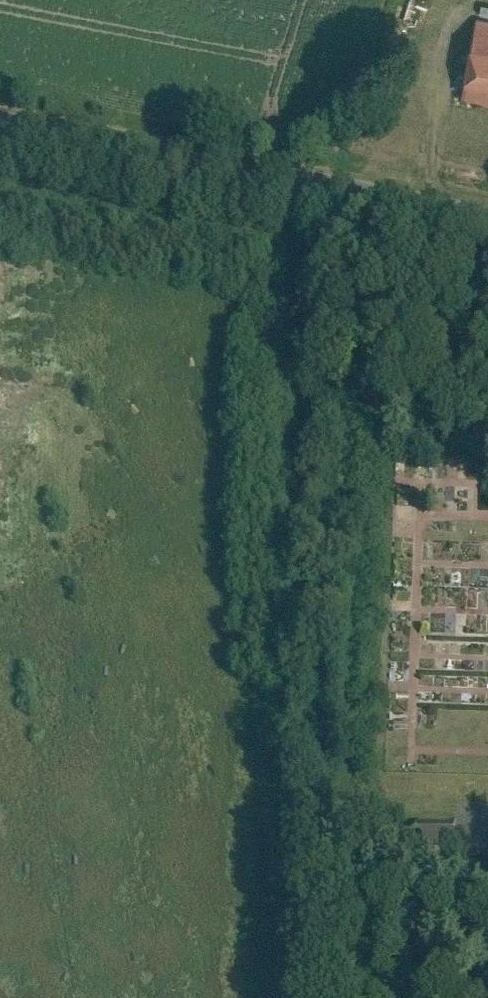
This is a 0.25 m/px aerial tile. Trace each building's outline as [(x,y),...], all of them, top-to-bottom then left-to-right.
[(401,24),(425,31),(434,0),(408,0),(401,24)] [(477,15),(461,97),(487,102),(487,17),(477,15)]
